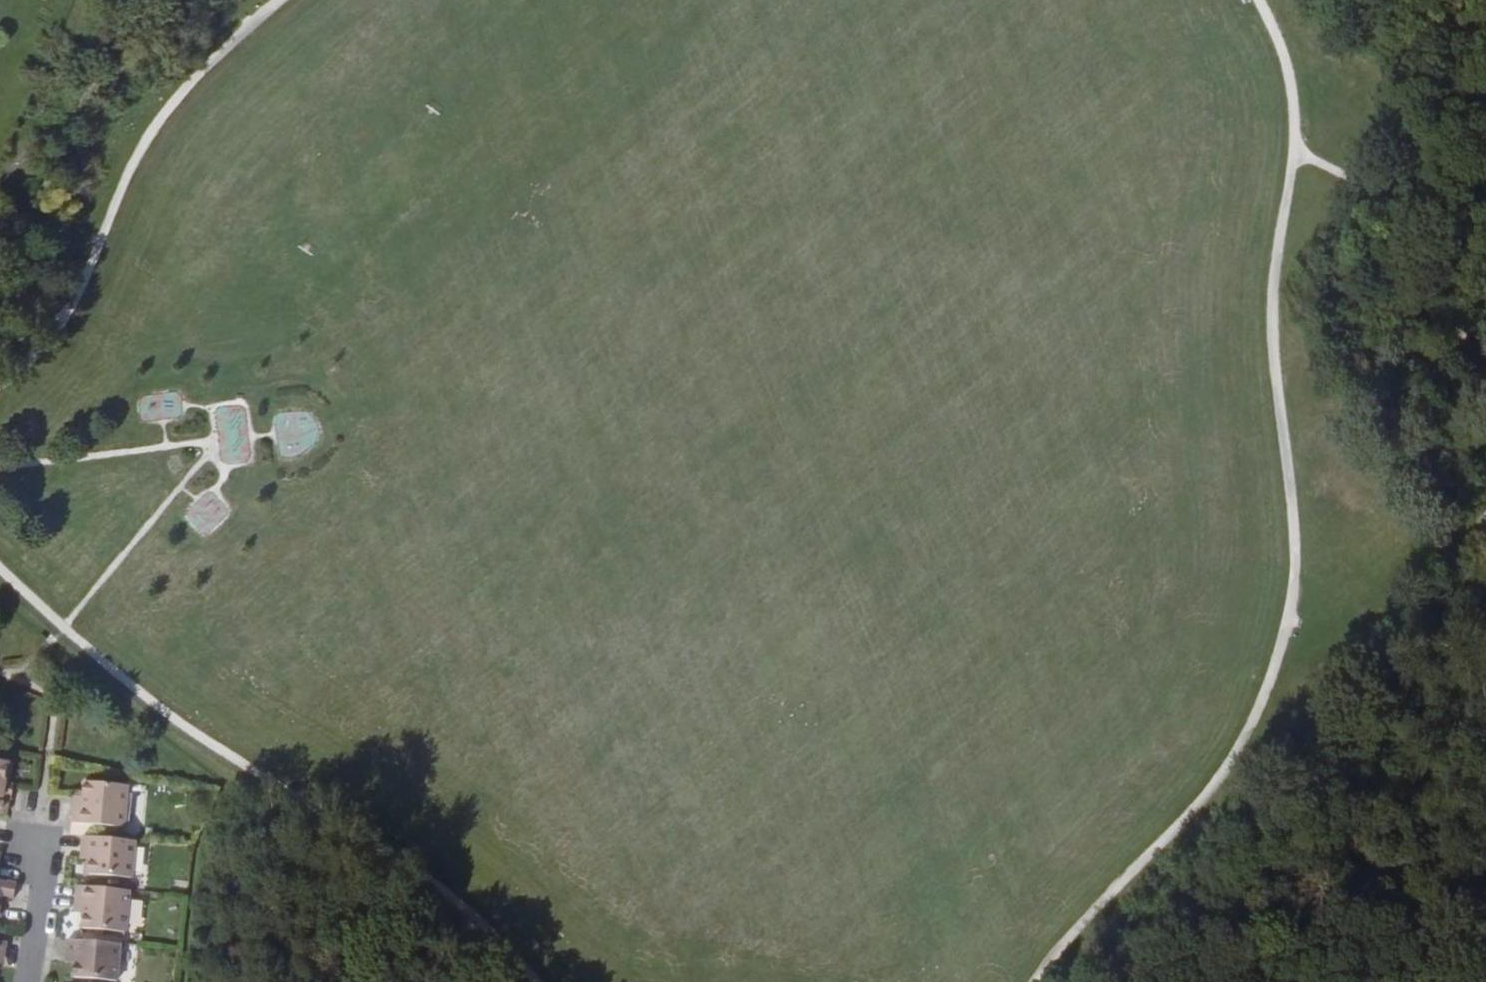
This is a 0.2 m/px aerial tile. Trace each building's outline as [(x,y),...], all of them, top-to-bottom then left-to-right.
[(83,800),(73,799),(72,815),(125,821),(128,783),(85,778),(84,789),(83,800)] [(75,788),(73,799),(83,800),(84,789),(75,788)] [(132,872),(136,835),(83,829),(81,844),(91,845),(89,858),(88,868),(132,872)] [(80,857),(89,858),(91,845),(81,844),(80,857)] [(0,872),(0,894),(1,889),(12,891),(16,875),(0,872)] [(124,922),(128,884),(75,879),(73,894),(83,894),(81,907),(79,918),(124,922)] [(71,907),(81,907),(83,894),(73,894),(71,907)] [(116,973),(120,936),(68,930),(65,946),(74,947),(73,959),(72,969),(116,973)] [(64,958),(73,959),(74,947),(65,946),(64,958)]
